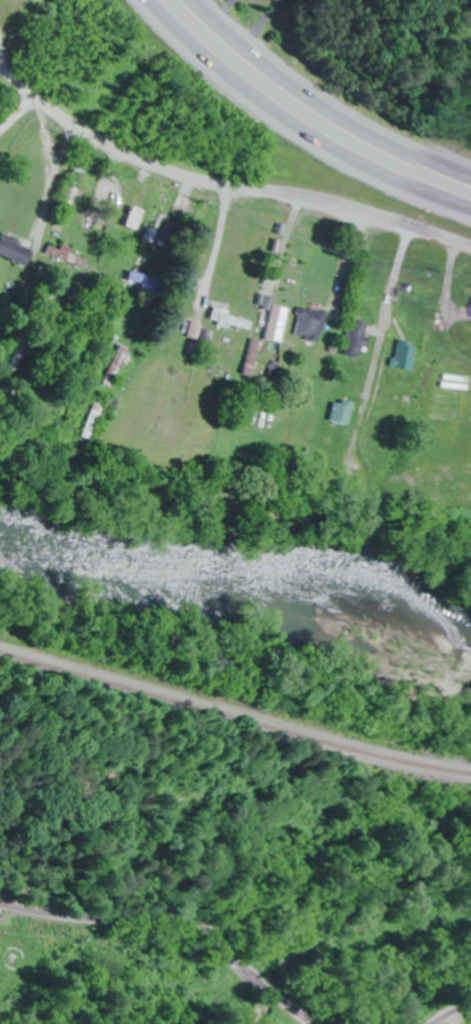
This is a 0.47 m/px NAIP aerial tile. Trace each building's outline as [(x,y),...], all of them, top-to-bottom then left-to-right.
[(74,215),(83,183),(74,180),(64,212),(74,215)] [(139,232),(149,212),(138,207),(129,228),(139,232)] [(146,241),(156,245),(169,211),(159,207),(146,241)] [(87,228),(94,232),(100,221),(93,217),(87,228)] [(28,267),(35,251),(0,236),(0,255),(28,267)] [(83,260),(51,245),(48,253),(80,268),(83,260)] [(128,290),(161,296),(164,280),(131,274),(128,290)] [(292,310),(277,305),(266,339),(282,344),(292,310)] [(296,337),(323,342),(328,312),(301,307),(296,337)] [(252,319),(230,319),(230,310),(214,310),(214,327),(252,327),(252,319)] [(358,359),(373,327),(358,320),(342,352),(358,359)] [(101,385),(111,389),(128,349),(118,345),(101,385)] [(414,369),(414,345),(398,345),(398,369),(414,369)] [(353,405),(334,402),(331,422),(351,425),(353,405)] [(91,441),(104,407),(94,404),(81,437),(91,441)]
